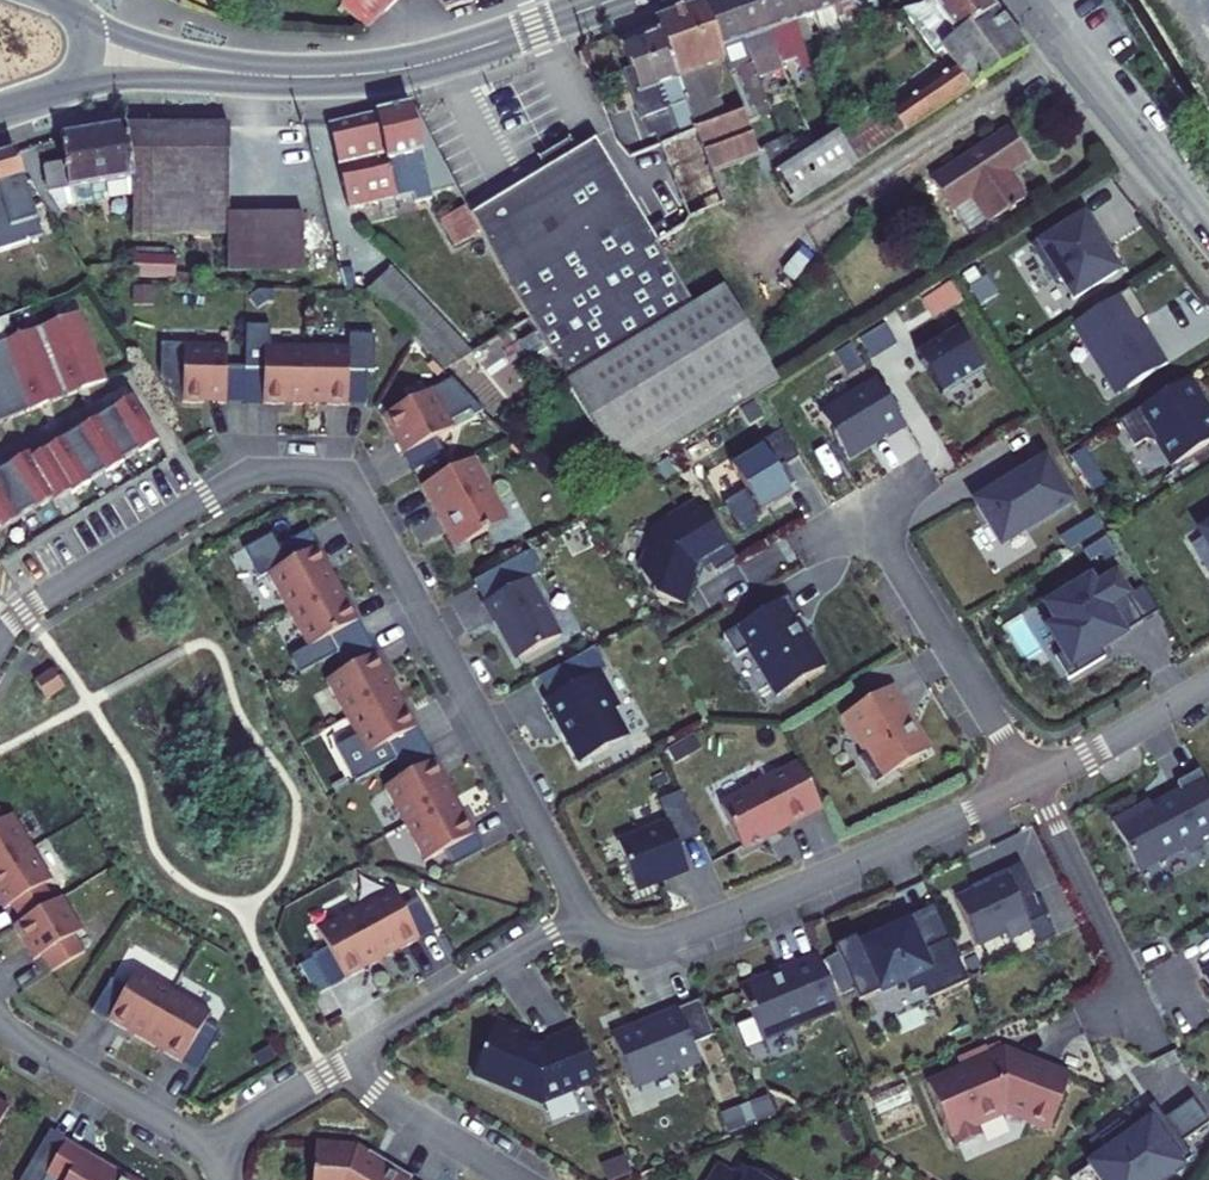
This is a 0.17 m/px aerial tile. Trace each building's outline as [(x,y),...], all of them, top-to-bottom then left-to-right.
[(340,5),(365,30),(397,0),(345,0),(340,5)] [(472,0),(438,0),(445,10),(472,0)] [(701,5),(724,64),(728,74),(735,71),(737,77),(750,109),(757,107),(761,114),(768,111),(756,79),(728,0),(716,0),(701,5)] [(756,79),(771,73),(787,113),(795,109),(780,64),(756,0),(728,0),(756,79)] [(780,64),(803,56),(801,48),(784,0),(756,0),(780,64)] [(801,48),(821,41),(813,16),(807,0),(784,0),(801,48)] [(813,16),(831,10),(828,0),(807,0),(813,16)] [(831,10),(851,3),(850,0),(828,0),(831,10)] [(851,3),(859,26),(882,18),(875,0),(850,0),(851,3)] [(1025,55),(984,0),(927,0),(925,1),(903,11),(936,56),(943,53),(954,69),(888,114),(902,135),(1025,55)] [(701,5),(653,23),(657,34),(675,80),(684,103),(694,133),(710,173),(729,166),(758,156),(743,112),(726,118),(711,124),(705,108),(720,102),(708,69),(724,64),(701,5)] [(654,136),(659,147),(694,133),(684,103),(664,110),(655,88),(675,80),(657,34),(621,48),(636,94),(631,97),(640,121),(643,120),(649,138),(654,136)] [(726,118),(720,102),(705,108),(711,124),(726,118)] [(857,166),(902,135),(888,114),(879,120),(869,107),(834,129),(837,136),(857,166)] [(429,200),(410,109),(327,126),(351,227),(374,221),(371,205),(411,197),(413,203),(429,200)] [(832,124),(809,136),(816,148),(837,136),(834,129),(832,124)] [(131,180),(123,127),(57,139),(61,163),(43,167),(49,196),(59,212),(68,209),(62,191),(131,180)] [(251,272),(254,215),(230,215),(228,127),(123,127),(131,180),(130,199),(129,234),(225,234),(225,272),(251,272)] [(1026,163),(1005,131),(930,181),(950,212),(953,212),(967,234),(982,224),(985,226),(1005,212),(1008,217),(1016,213),(1013,208),(1022,200),(1006,176),(1026,163)] [(694,133),(659,147),(688,219),(745,197),(729,166),(710,173),(694,133)] [(793,208),(857,166),(837,136),(816,148),(793,162),(775,173),(772,174),(793,208)] [(816,148),(809,136),(786,149),(793,162),(816,148)] [(517,171),(524,183),(575,153),(569,140),(517,171)] [(786,149),(782,140),(762,148),(775,173),(793,162),(786,149)] [(575,153),(524,183),(469,215),(526,320),(669,235),(663,223),(647,231),(594,142),(575,153)] [(15,152),(0,156),(0,231),(20,226),(25,242),(41,238),(15,152)] [(130,199),(131,180),(62,191),(68,209),(130,199)] [(469,215),(464,207),(439,220),(455,250),(480,237),(469,215)] [(302,214),(254,215),(251,272),(302,271),(302,214)] [(1058,282),(1071,303),(1119,274),(1107,254),(1103,256),(1092,239),(1098,238),(1085,216),(1031,249),(1053,285),(1058,282)] [(653,244),(663,260),(689,243),(681,228),(669,235),(653,244)] [(562,381),(564,383),(691,306),(663,260),(653,244),(526,320),(526,321),(559,376),(562,381)] [(133,258),(166,259),(166,251),(133,250),(133,258)] [(128,258),(128,277),(173,280),(174,260),(166,259),(133,258),(128,258)] [(389,270),(365,294),(410,340),(442,372),(470,354),(389,270)] [(923,300),(931,318),(960,304),(952,287),(923,300)] [(622,477),(776,383),(720,288),(691,306),(564,383),(622,477)] [(1153,352),(1137,326),(1148,320),(1129,290),(1070,326),(1083,347),(1085,346),(1103,376),(1108,373),(1120,393),(1165,366),(1156,350),(1153,352)] [(38,329),(66,398),(105,382),(79,313),(38,329)] [(559,376),(526,321),(508,331),(541,387),(559,376)] [(26,413),(66,398),(38,329),(0,345),(0,348),(26,413)] [(958,330),(917,355),(941,394),(982,369),(958,330)] [(442,372),(410,340),(390,360),(421,392),(442,372)] [(226,345),(182,342),(179,404),(241,405),(241,371),(226,370),(226,345)] [(262,372),(243,371),(242,404),(302,407),(305,346),(264,344),(262,372)] [(349,348),(305,346),(302,407),(364,408),(365,374),(349,373),(349,348)] [(26,413),(0,348),(0,424),(26,413)] [(455,385),(488,419),(507,401),(475,367),(455,385)] [(1191,377),(1117,422),(1132,448),(1143,442),(1155,444),(1169,469),(1208,445),(1208,419),(1203,409),(1208,406),(1191,377)] [(876,379),(817,414),(844,458),(884,433),(888,439),(906,428),(876,379)] [(438,456),(431,441),(454,429),(433,389),(381,415),(409,471),(438,456)] [(97,421),(122,463),(157,444),(130,400),(97,421)] [(63,441),(88,483),(123,465),(122,463),(97,421),(63,441)] [(792,487),(782,469),(801,458),(785,429),(757,445),(760,450),(732,465),(759,513),(788,497),(784,491),(792,487)] [(30,462),(51,502),(53,505),(90,485),(88,483),(63,441),(30,462)] [(973,502),(998,544),(1070,503),(1043,456),(1024,467),(1029,476),(1018,482),(1015,478),(973,502)] [(30,462),(27,457),(0,473),(0,488),(18,518),(51,502),(30,462)] [(458,548),(505,523),(470,458),(419,485),(435,514),(439,512),(458,548)] [(0,488),(0,532),(20,520),(0,488)] [(734,560),(697,502),(651,531),(638,572),(658,598),(683,606),(697,566),(707,559),(715,572),(734,560)] [(1198,533),(1208,551),(1208,526),(1198,533)] [(278,548),(287,564),(316,548),(308,532),(278,548)] [(258,580),(266,575),(287,564),(278,548),(271,535),(242,550),(258,580)] [(316,548),(287,564),(266,575),(286,613),(337,585),(316,548)] [(558,637),(516,560),(473,583),(515,660),(558,637)] [(1115,575),(1094,588),(1084,571),(1066,582),(1073,592),(1048,607),(1058,624),(1050,629),(1065,654),(1055,660),(1068,679),(1103,657),(1095,645),(1106,637),(1110,643),(1158,613),(1142,587),(1128,596),(1115,575)] [(307,650),(327,638),(357,622),(337,585),(286,613),(307,650)] [(804,647),(789,623),(799,617),(787,598),(722,637),(734,656),(749,647),(763,670),(760,672),(776,699),(823,671),(807,645),(804,647)] [(357,622),(327,638),(336,655),(366,638),(357,622)] [(300,675),(336,655),(327,638),(307,650),(291,658),(300,675)] [(345,671),(375,655),(366,638),(336,655),(345,671)] [(593,648),(537,678),(549,700),(542,703),(555,726),(560,723),(580,761),(623,738),(609,713),(616,709),(596,673),(605,669),(593,648)] [(395,691),(375,655),(345,671),(324,682),(345,719),(395,691)] [(34,683),(45,701),(63,690),(52,672),(34,683)] [(925,752),(900,711),(905,707),(892,686),(853,710),(863,726),(855,731),(868,753),(858,759),(873,784),(925,752)] [(386,745),(416,729),(395,691),(345,719),(365,756),(386,745)] [(424,745),(416,729),(386,745),(394,761),(424,745)] [(394,761),(403,778),(433,761),(424,745),(394,761)] [(454,798),(433,761),(403,778),(383,789),(403,826),(454,798)] [(819,808),(797,765),(775,777),(774,775),(751,787),(753,791),(721,808),(744,850),(765,838),(764,835),(776,829),(778,834),(794,825),(792,822),(819,808)] [(1208,834),(1208,792),(1198,772),(1174,785),(1178,791),(1139,812),(1137,808),(1110,823),(1137,873),(1182,849),(1190,851),(1202,845),(1199,839),(1208,834)] [(687,868),(678,848),(702,838),(680,786),(656,795),(667,821),(615,843),(636,893),(661,883),(660,880),(687,868)] [(454,798),(403,826),(424,863),(474,835),(454,798)] [(31,849),(11,816),(3,821),(0,823),(0,868),(31,849)] [(0,868),(0,908),(2,911),(10,906),(43,887),(51,882),(31,849),(0,868)] [(1017,901),(1004,872),(982,882),(984,887),(955,901),(977,946),(1005,934),(1008,940),(1031,929),(1029,925),(1045,918),(1034,893),(1017,901)] [(10,906),(20,923),(53,903),(43,887),(10,906)] [(418,940),(390,890),(353,910),(381,961),(418,940)] [(20,923),(12,928),(32,962),(81,932),(61,898),(53,903),(20,923)] [(417,902),(402,910),(418,940),(434,932),(417,902)] [(343,981),(381,961),(353,910),(316,930),(343,981)] [(908,925),(920,952),(948,940),(935,912),(908,925)] [(967,982),(948,940),(920,952),(908,925),(886,935),(883,928),(835,948),(859,1003),(905,983),(910,995),(922,990),(927,1000),(967,982)] [(83,954),(73,937),(40,957),(50,974),(83,954)] [(327,951),(311,960),(328,990),(343,981),(327,951)] [(759,1040),(838,1009),(816,956),(780,971),(781,974),(739,991),(759,1040)] [(124,992),(107,1022),(144,1043),(173,993),(136,972),(124,992)] [(109,983),(91,1013),(107,1022),(124,992),(109,983)] [(209,1014),(173,993),(144,1043),(180,1064),(197,1035),(209,1014)] [(692,1046),(714,1037),(699,1001),(652,1020),(654,1024),(643,1028),(642,1026),(611,1039),(631,1088),(673,1071),(674,1074),(699,1064),(692,1046)] [(596,1082),(576,1032),(544,1045),(545,1048),(540,1050),(528,1045),(531,1036),(495,1021),(472,1076),(539,1105),(596,1082)] [(197,1035),(180,1064),(196,1073),(213,1044),(197,1035)] [(938,1067),(943,1078),(992,1056),(990,1051),(984,1053),(982,1048),(938,1067)] [(1012,1072),(1003,1051),(926,1085),(949,1138),(953,1136),(958,1146),(979,1137),(975,1127),(1004,1114),(1048,1131),(1070,1077),(1030,1062),(1029,1065),(1012,1072)] [(769,1100),(722,1110),(726,1129),(773,1119),(769,1100)] [(1153,1106),(1099,1141),(1107,1152),(1087,1167),(1096,1179),(1161,1179),(1190,1160),(1180,1145),(1208,1125),(1191,1100),(1163,1120),(1153,1106)] [(8,1108),(0,1103),(0,1122),(8,1108)] [(119,1177),(64,1145),(43,1179),(118,1179),(119,1177)] [(411,1179),(380,1160),(377,1164),(355,1151),(340,1149),(340,1147),(314,1145),(312,1179),(411,1179)] [(718,1168),(710,1179),(738,1179),(718,1168)]
